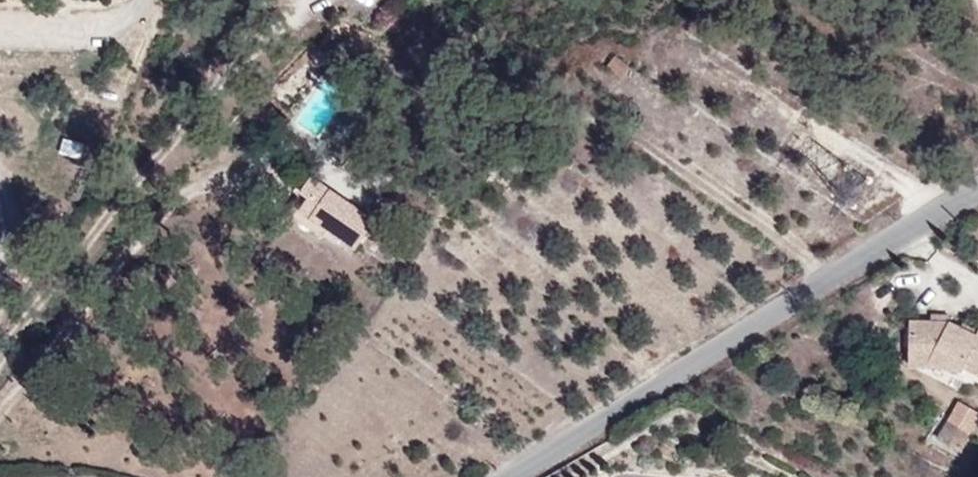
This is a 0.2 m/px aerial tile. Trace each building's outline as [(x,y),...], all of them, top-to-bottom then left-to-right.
[(344,196),(347,191),(312,166),(290,197),(337,228),(354,203),(344,196)] [(914,320),(913,369),(945,369),(962,379),(968,368),(977,373),(977,332),(957,321),(914,320)] [(962,453),(977,416),(977,410),(954,400),(936,442),(962,453)] [(697,464),(690,476),(722,476),(697,464)]
